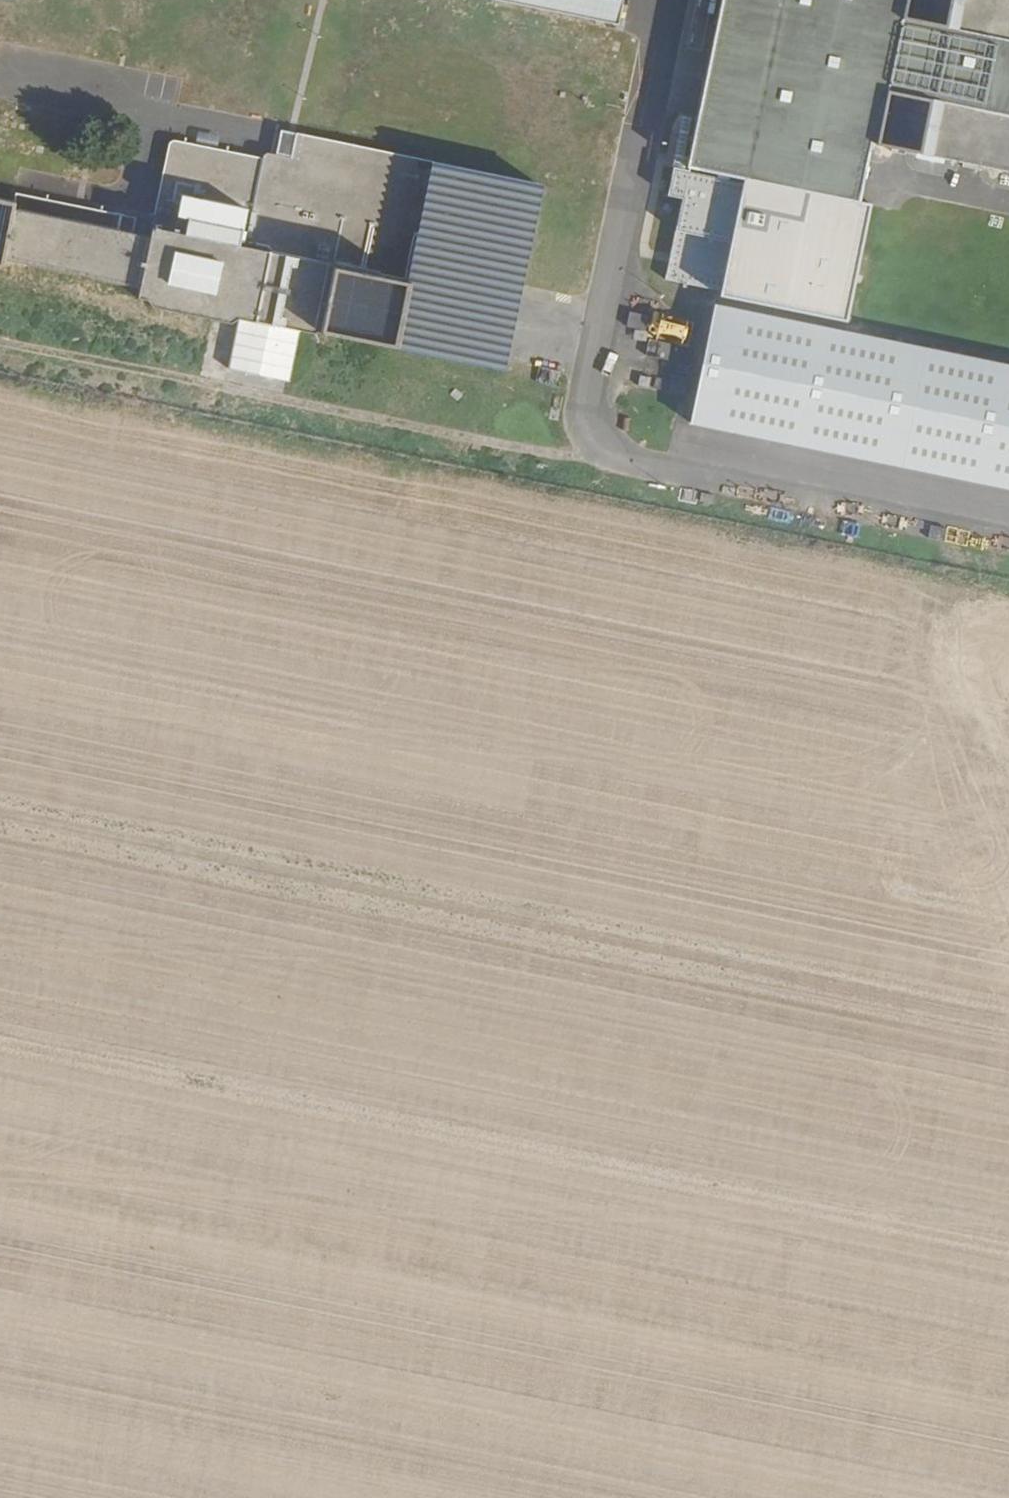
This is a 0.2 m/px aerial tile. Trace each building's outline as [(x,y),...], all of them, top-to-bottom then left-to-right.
[(488,0),(615,26),(620,0),(488,0)] [(683,167),(856,203),(869,144),(1008,173),(1008,0),(718,0),(683,167)] [(133,291),(131,300),(147,303),(145,309),(230,326),(232,320),(328,339),(497,372),(534,183),(292,135),(288,159),(261,154),(260,160),(165,141),(144,244),(127,241),(131,221),(10,197),(9,204),(0,203),(0,264),(133,291)] [(856,203),(683,167),(672,165),(666,193),(681,196),(664,277),(720,288),(718,297),(845,324),(870,206),(856,203)] [(716,307),(691,424),(1008,491),(1008,368),(716,307)]
